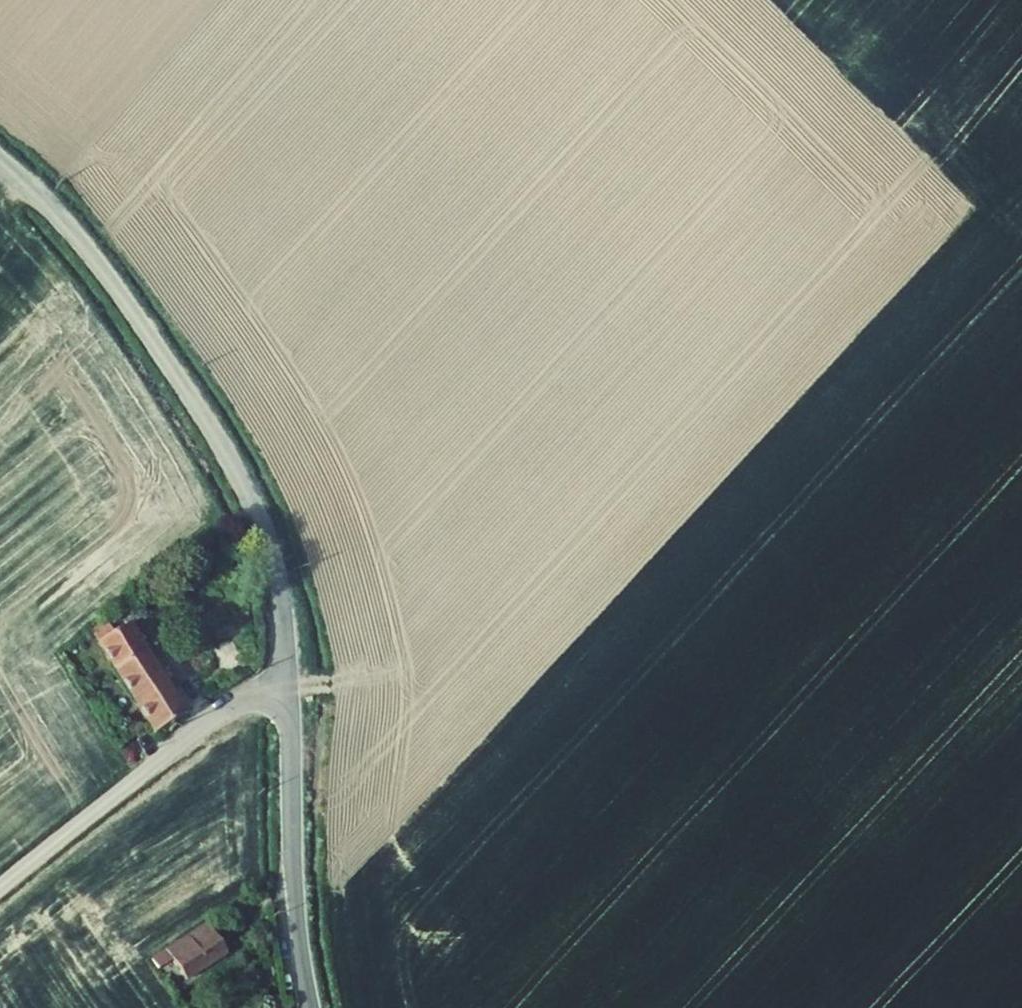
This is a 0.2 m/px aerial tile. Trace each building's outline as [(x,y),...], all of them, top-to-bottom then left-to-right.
[(95,632),(117,617),(110,607),(88,624),(95,632)] [(181,704),(119,616),(117,617),(95,632),(89,636),(150,723),(181,704)] [(207,925),(165,953),(184,983),(226,955),(207,925)]
